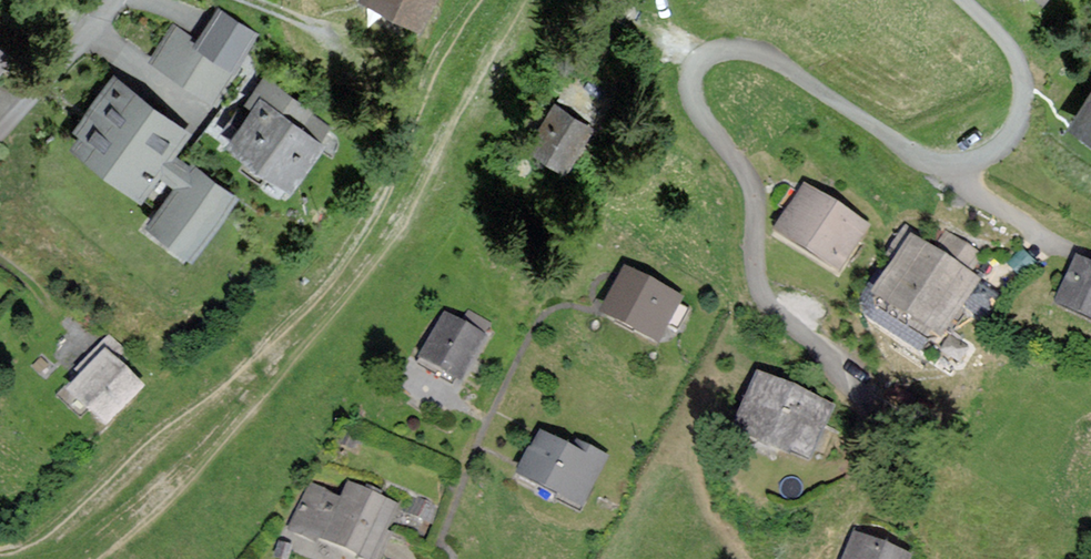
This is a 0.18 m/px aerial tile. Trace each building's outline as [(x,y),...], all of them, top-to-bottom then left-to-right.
[(364,0),(421,26),(433,0),(364,0)] [(177,31),(154,66),(216,107),(239,73),(177,31)] [(168,158),(186,135),(116,82),(79,130),(87,136),(75,152),(140,201),(160,174),(180,189),(149,229),(190,260),(235,202),(194,171),(190,176),(168,158)] [(261,108),(234,147),(290,186),(331,128),(265,82),(251,101),(261,108)] [(1075,131),(1090,141),(1090,106),(1075,131)] [(590,129),(553,108),(528,150),(565,171),(590,129)] [(864,231),(806,191),(775,236),(834,276),(864,231)] [(978,257),(946,237),(933,258),(912,246),(876,304),(939,342),(975,284),(965,278),(978,257)] [(1076,266),(1059,310),(1090,322),(1090,271),(1076,266)] [(679,303),(625,275),(603,319),(656,346),(679,303)] [(490,325),(469,314),(461,328),(446,320),(423,362),(459,382),(490,325)] [(89,380),(73,397),(108,428),(140,392),(118,372),(130,358),(109,339),(79,372),(89,380)] [(830,412),(758,382),(735,441),(787,462),(789,457),(808,465),(830,412)] [(606,461),(576,445),(571,455),(541,439),(519,479),(579,511),(606,461)] [(349,489),(342,504),(311,490),(292,531),(354,558),(372,558),(395,510),(349,489)] [(855,542),(848,558),(900,558),(855,542)]
